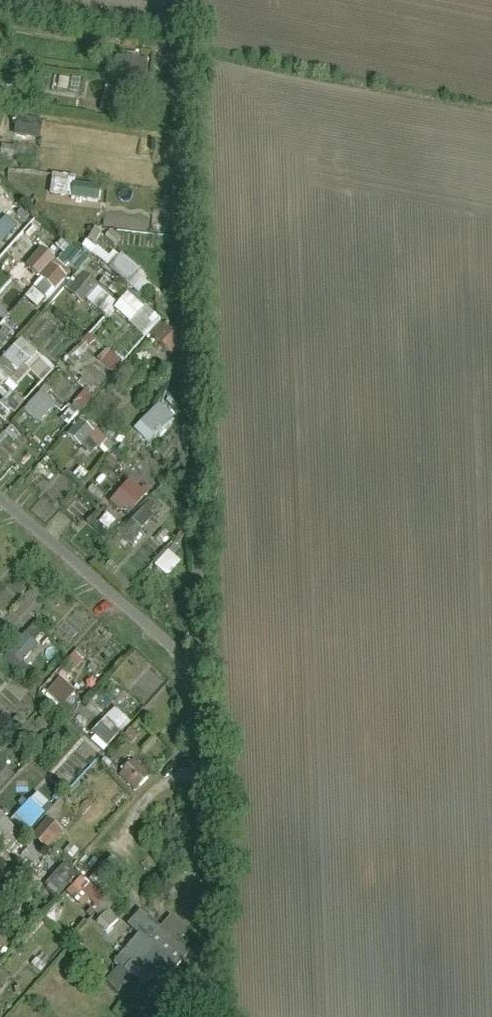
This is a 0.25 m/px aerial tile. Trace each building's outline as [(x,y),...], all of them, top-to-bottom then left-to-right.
[(145,75),(147,54),(125,52),(123,73),(145,75)] [(52,194),(100,196),(101,180),(53,178),(52,194)] [(0,221),(0,244),(19,222),(7,213),(0,221)] [(36,283),(42,291),(86,258),(74,242),(56,255),(51,248),(31,263),(42,278),(36,283)] [(141,293),(153,279),(117,246),(105,260),(141,293)] [(92,278),(79,293),(107,315),(120,300),(92,278)] [(147,336),(163,317),(130,290),(114,308),(147,336)] [(0,403),(0,406),(11,416),(56,366),(22,336),(0,360),(0,392),(5,397),(0,403)] [(99,358),(113,371),(122,360),(108,347),(99,358)] [(84,387),(76,402),(86,407),(93,392),(84,387)] [(41,390),(25,410),(40,423),(57,403),(41,390)] [(151,442),(177,417),(161,401),(135,426),(151,442)] [(78,439),(88,423),(80,417),(69,433),(78,439)] [(92,423),(77,440),(93,454),(108,438),(92,423)] [(0,434),(0,455),(4,458),(23,436),(9,424),(0,434)] [(131,477),(111,500),(129,516),(149,493),(131,477)] [(152,499),(133,516),(145,528),(163,511),(152,499)] [(169,548),(155,564),(169,576),(183,560),(169,548)] [(3,653),(16,668),(44,644),(31,630),(3,653)] [(89,736),(105,751),(133,720),(117,706),(89,736)] [(120,774),(136,791),(152,776),(135,759),(120,774)] [(15,773),(3,761),(0,764),(0,788),(15,773)] [(27,829),(53,805),(40,791),(14,815),(27,829)] [(49,848),(64,829),(52,819),(37,838),(49,848)] [(86,907),(101,892),(85,876),(70,892),(86,907)] [(111,909),(97,920),(106,930),(119,919),(111,909)] [(177,966),(139,933),(123,952),(161,985),(177,966)]
